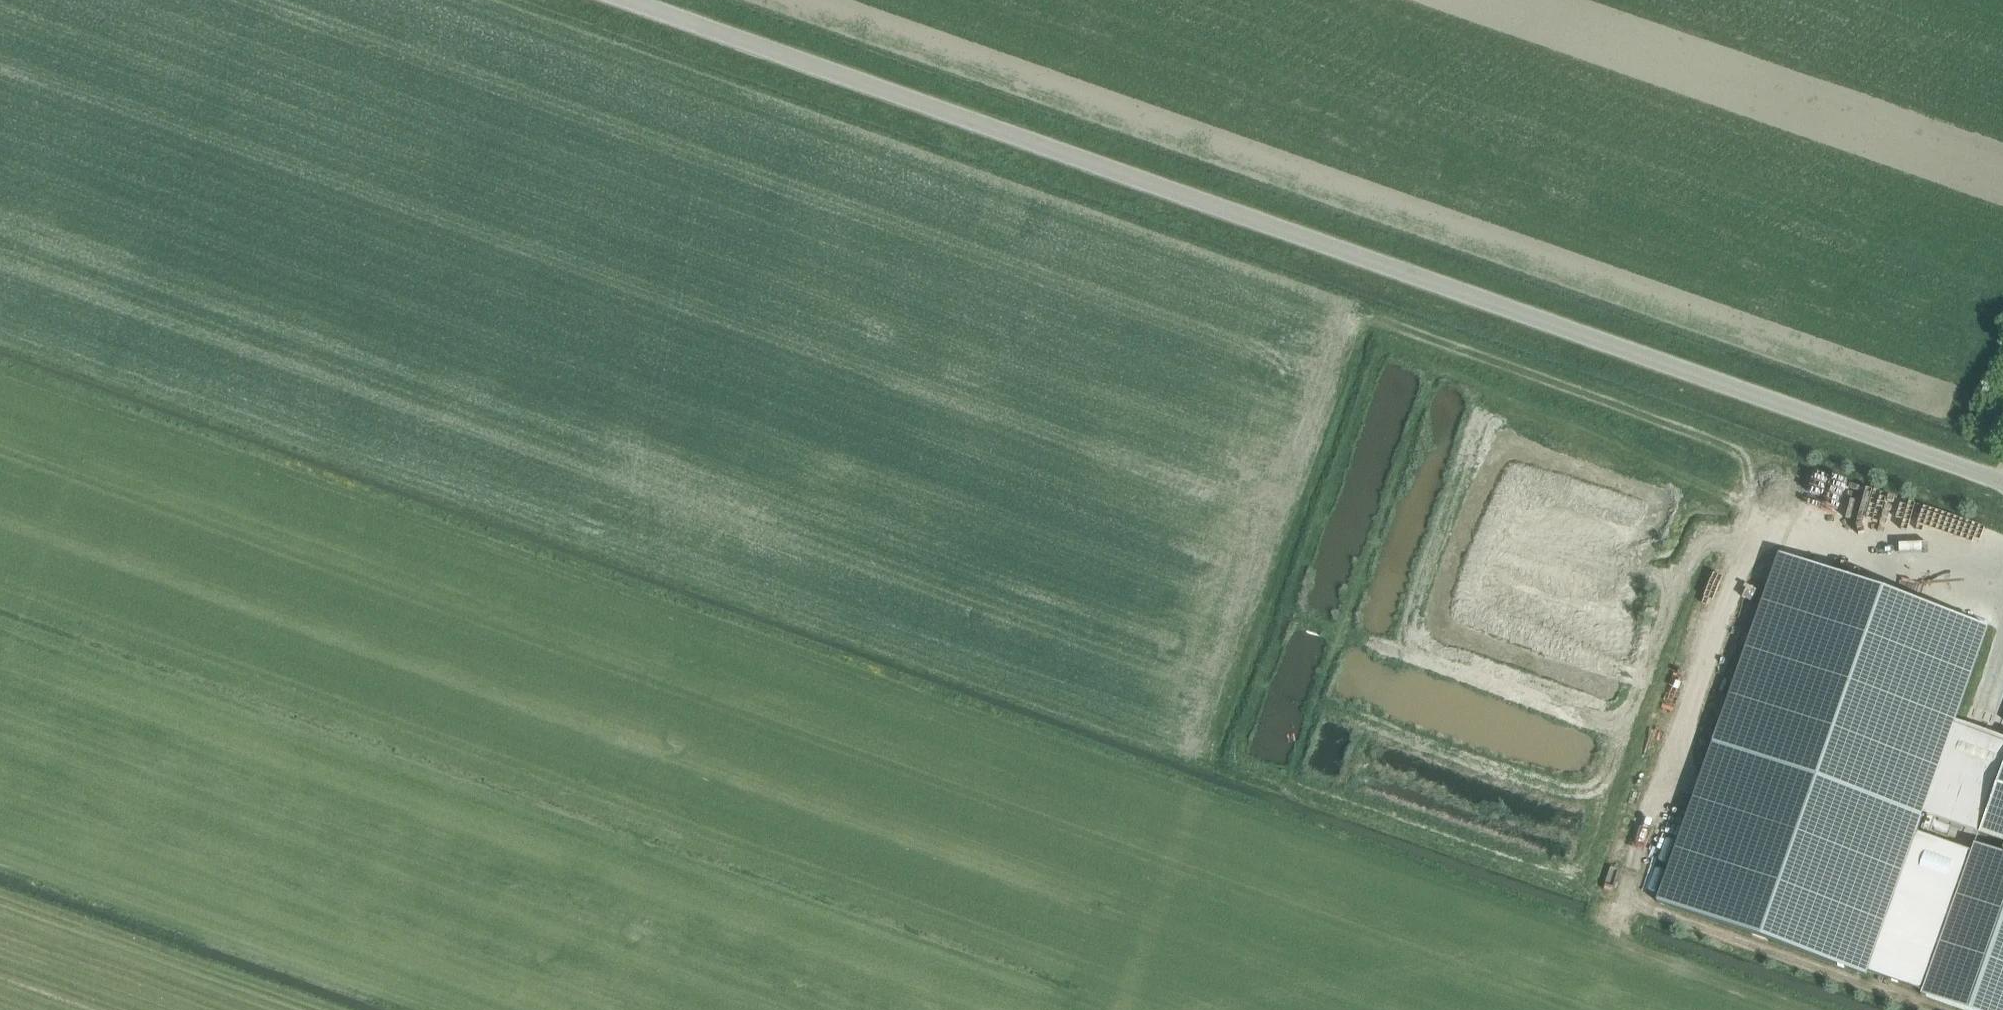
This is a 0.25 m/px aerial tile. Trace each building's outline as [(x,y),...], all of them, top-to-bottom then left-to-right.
[(1925,809),(1955,723),(1987,631),(1778,557),(1660,901),(1869,976),(1925,809)] [(1955,723),(1925,809),(1981,829),(2002,767),(2002,740),(1955,723)] [(1981,829),(1979,834),(2002,842),(2002,767),(1981,829)] [(2002,854),(1976,845),(1924,997),(1962,1009),(2002,1009),(2002,852),(2002,854)]
